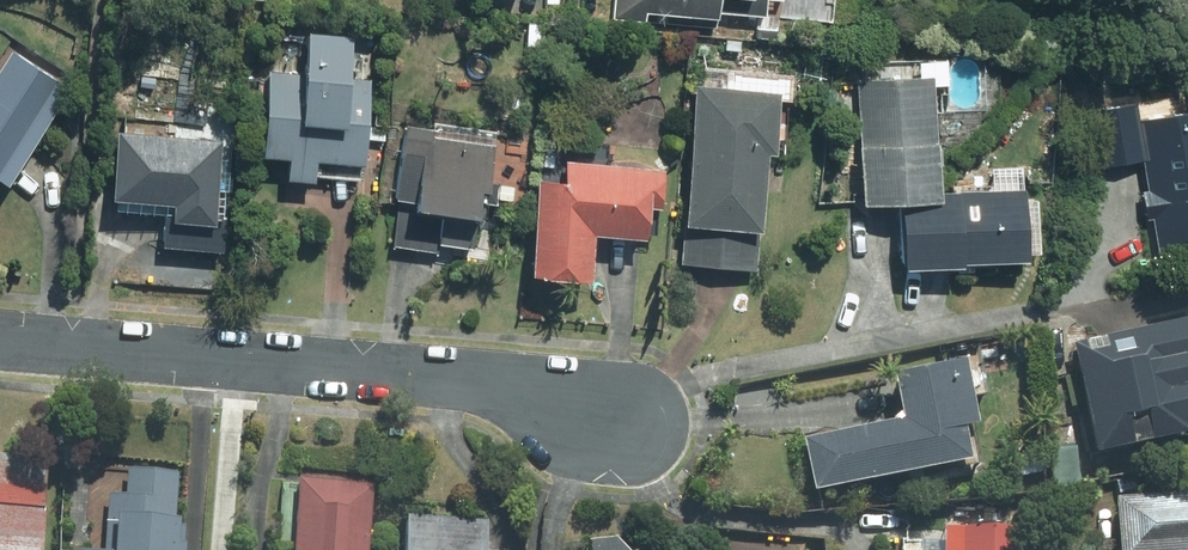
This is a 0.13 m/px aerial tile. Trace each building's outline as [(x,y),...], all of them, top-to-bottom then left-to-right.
[(760,0),(610,0),(609,18),(709,26),(710,11),(759,15),(760,0)] [(306,181),(307,156),(312,157),(361,159),(364,80),(342,79),(344,32),(297,30),(295,66),(257,64),(253,154),(277,155),(276,179),(306,181)] [(10,46),(0,60),(0,184),(68,86),(10,46)] [(929,189),(925,75),(852,77),(854,144),(851,144),(853,202),(890,201),(892,267),(950,266),(953,262),(1016,260),(1014,186),(929,189)] [(772,93),(690,84),(675,224),(679,224),(675,262),(750,269),(754,223),(751,222),(758,152),(765,153),(772,93)] [(1153,252),(1175,248),(1174,239),(1187,237),(1187,118),(1136,126),(1131,98),(1091,104),(1102,165),(1137,159),(1142,190),(1137,191),(1141,218),(1147,217),(1153,252)] [(399,201),(397,237),(467,241),(468,211),(488,212),(492,132),(402,127),(402,139),(393,139),(390,201),(399,201)] [(162,199),(158,247),(219,251),(226,142),(108,134),(104,195),(162,199)] [(586,229),(637,232),(639,204),(659,205),(661,162),(558,157),(556,181),(530,179),(525,276),(583,279),(586,229)] [(1085,456),(1176,438),(1175,431),(1187,428),(1187,320),(1064,346),(1085,456)] [(804,494),(960,464),(959,458),(970,456),(964,429),(967,428),(954,363),(882,376),(891,422),(794,440),(804,494)] [(47,462),(0,457),(0,549),(38,549),(47,462)] [(172,471),(125,467),(123,496),(102,495),(98,549),(176,549),(178,526),(168,525),(172,471)] [(290,477),(283,549),(359,549),(365,484),(290,477)] [(1106,499),(1109,549),(1187,549),(1187,494),(1106,499)] [(484,521),(397,515),(395,549),(482,549),(484,521)] [(1015,531),(939,526),(938,549),(1013,549),(1015,531)] [(616,535),(586,537),(587,549),(625,549),(616,535)]
